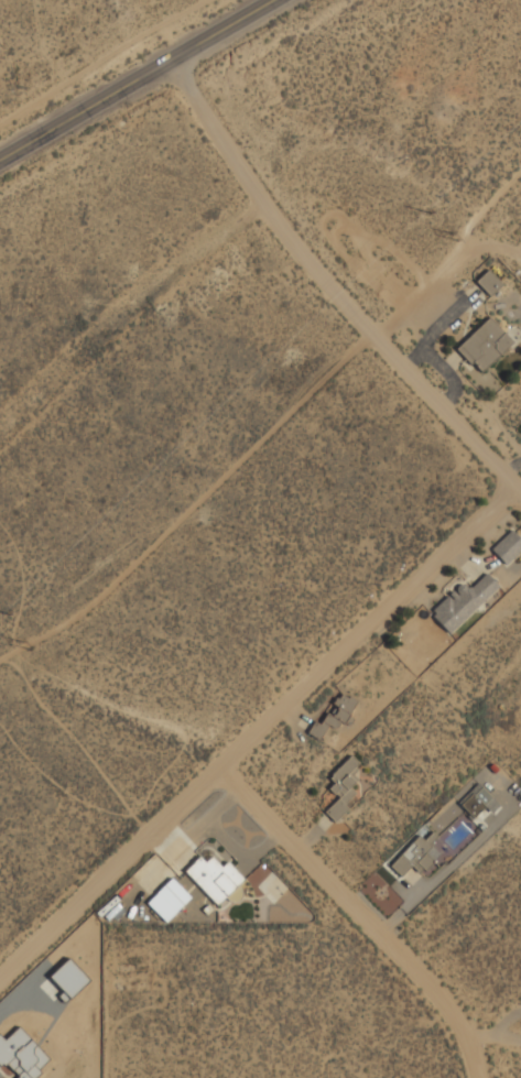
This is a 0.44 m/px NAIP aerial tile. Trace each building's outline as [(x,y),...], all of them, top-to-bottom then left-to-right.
[(475,281),(489,296),(502,285),(488,270),(475,281)] [(456,348),(480,373),(513,342),(489,317),(456,348)] [(511,530),(491,549),(505,565),(520,551),(520,540),(511,530)] [(449,633),(498,586),(486,573),(468,590),(462,583),(448,596),(448,595),(430,613),(449,633)] [(324,812),(331,819),(362,788),(349,776),(360,765),(351,755),(329,777),(334,783),(329,788),(338,798),(324,812)] [(468,815),(490,802),(481,787),(460,800),(468,815)] [(400,877),(411,866),(421,875),(440,855),(426,842),(425,843),(418,836),(389,866),(400,877)] [(186,873),(216,905),(243,880),(227,862),(221,868),(207,853),(186,873)] [(165,922),(191,898),(172,878),(146,903),(165,922)] [(48,977),(69,998),(88,980),(68,959),(48,977)] [(50,1060),(18,1027),(4,1040),(0,1036),(0,1063),(14,1077),(31,1077),(50,1060)]
